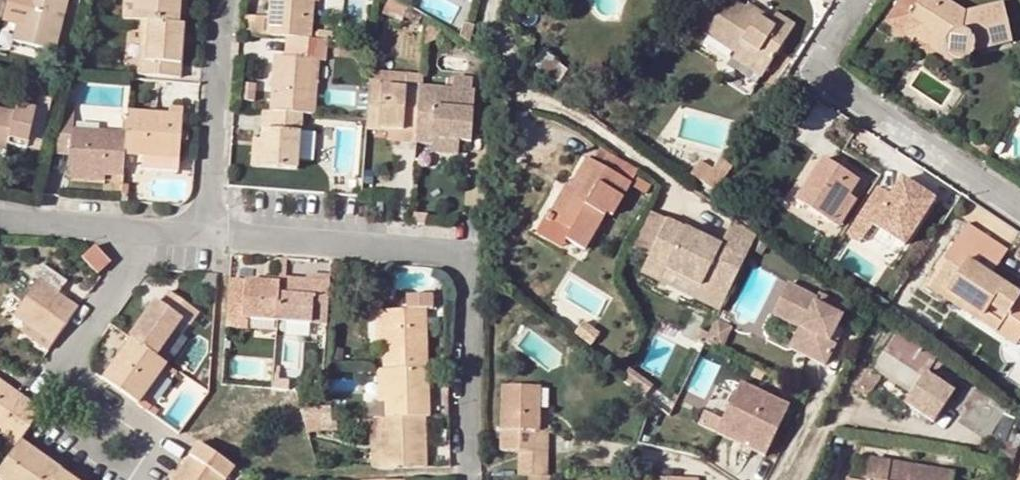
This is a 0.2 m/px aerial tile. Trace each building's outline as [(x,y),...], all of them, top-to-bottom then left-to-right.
[(11,40),(54,51),(67,0),(22,0),(11,40)] [(121,20),(139,21),(178,25),(180,0),(122,0),(121,20)] [(311,0),(268,0),(266,17),(264,34),(281,35),(296,37),(309,38),(311,0)] [(677,2),(685,9),(693,0),(678,0),(677,2)] [(734,0),(718,0),(699,30),(732,51),(728,57),(758,76),(793,24),(774,11),(770,17),(767,22),(754,14),(751,18),(740,11),(744,6),(734,0)] [(948,64),(950,61),(958,62),(964,61),(971,54),(973,48),(1008,41),(1001,3),(963,11),(945,0),(898,0),(884,21),(898,30),(948,64)] [(747,2),(744,6),(740,11),(751,18),(754,14),(767,22),(770,17),(747,2)] [(407,11),(386,3),(381,13),(401,22),(407,11)] [(245,15),(244,33),(264,34),(266,17),(245,15)] [(178,77),(183,25),(178,25),(139,21),(137,45),(144,45),(143,62),(136,62),(135,74),(178,77)] [(898,30),(891,43),(941,74),(948,64),(898,30)] [(296,37),(281,35),(280,57),(317,60),(317,55),(294,53),(296,37)] [(331,56),(332,40),(309,38),(296,37),(294,53),(317,55),(331,56)] [(137,45),(136,62),(143,62),(144,45),(137,45)] [(544,53),(533,66),(555,83),(566,69),(544,53)] [(261,91),(268,91),(271,56),(263,55),(261,91)] [(317,55),(317,60),(280,57),(271,56),(268,91),(267,110),(300,113),(313,114),(315,80),(339,81),(340,59),(340,56),(331,56),(317,55)] [(368,71),(367,82),(419,86),(419,74),(368,71)] [(64,88),(63,90),(72,92),(76,76),(67,75),(64,88)] [(450,88),(419,86),(415,134),(414,143),(430,144),(430,139),(451,140),(469,141),(472,91),(468,90),(469,77),(452,75),(450,88)] [(613,81),(603,93),(612,101),(622,89),(613,81)] [(415,134),(419,86),(367,82),(365,118),(364,130),(388,132),(415,134)] [(168,107),(168,115),(181,116),(182,109),(168,107)] [(6,145),(25,149),(33,116),(0,109),(0,144),(6,145)] [(259,110),(252,109),(249,145),(257,146),(259,110)] [(259,110),(257,146),(255,165),(296,168),(297,161),(297,160),(299,132),(300,113),(267,110),(259,110)] [(168,115),(127,112),(125,133),(124,155),(140,157),(140,169),(177,172),(181,116),(168,115)] [(34,116),(31,131),(43,134),(46,119),(34,116)] [(105,174),(122,176),(124,155),(125,133),(70,128),(71,116),(59,116),(52,145),(69,146),(67,172),(105,174)] [(299,132),(297,160),(312,161),(314,133),(299,132)] [(414,143),(415,134),(388,132),(387,142),(414,143)] [(52,145),(49,154),(68,157),(69,146),(52,145)] [(611,215),(637,170),(598,148),(591,160),(584,157),(566,185),(565,184),(542,218),(550,222),(552,220),(569,232),(564,239),(583,250),(606,211),(611,215)] [(689,175),(716,193),(732,166),(719,157),(710,168),(698,160),(689,175)] [(821,157),(793,200),(829,223),(847,195),(857,181),(821,157)] [(104,183),(105,174),(67,172),(66,179),(104,183)] [(876,185),(857,214),(870,223),(901,244),(931,199),(899,178),(889,194),(876,185)] [(847,195),(829,223),(837,229),(856,201),(847,195)] [(726,294),(757,235),(734,218),(722,241),(668,214),(650,204),(629,245),(646,253),(726,294)] [(870,223),(857,214),(847,229),(860,237),(870,223)] [(943,291),(948,284),(971,300),(965,308),(963,312),(993,333),(1005,315),(1019,326),(1019,295),(966,260),(973,249),(995,264),(1006,248),(967,222),(928,280),(943,291)] [(95,247),(83,259),(99,276),(111,263),(95,247)] [(639,266),(720,307),(726,294),(646,253),(639,266)] [(39,280),(58,293),(66,282),(42,265),(34,275),(39,280)] [(280,284),(277,322),(311,325),(326,326),(330,283),(330,279),(315,277),(315,282),(306,281),(286,279),(280,279),(280,284)] [(52,344),(78,307),(58,293),(39,280),(13,316),(27,326),(52,344)] [(241,320),(277,322),(280,284),(264,283),(230,280),(227,318),(241,320)] [(816,295),(788,282),(772,313),(800,326),(790,346),(825,363),(836,343),(829,339),(842,315),(827,308),(833,297),(818,290),(816,295)] [(948,284),(943,291),(942,293),(965,308),(971,300),(948,284)] [(170,292),(160,305),(183,321),(190,327),(199,314),(170,292)] [(383,348),(383,369),(384,369),(427,368),(426,311),(432,311),(432,298),(404,299),(404,311),(382,311),(383,348)] [(155,302),(130,338),(132,339),(158,357),(165,347),(183,321),(160,305),(155,302)] [(383,348),(382,311),(373,312),(374,348),(383,348)] [(842,315),(829,339),(836,343),(848,318),(842,315)] [(993,333),(1012,345),(1019,333),(1019,326),(1005,315),(993,333)] [(715,317),(703,340),(718,348),(730,325),(715,317)] [(227,318),(226,329),(240,330),(241,320),(227,318)] [(776,319),(768,336),(786,345),(794,327),(776,319)] [(183,321),(165,347),(172,352),(190,327),(183,321)] [(310,335),(326,337),(326,326),(311,325),(310,335)] [(46,353),(52,344),(27,326),(22,335),(46,353)] [(933,358),(898,334),(876,367),(911,391),(924,372),(928,365),(934,369),(939,362),(933,358)] [(132,339),(103,379),(140,405),(143,401),(168,364),(158,357),(132,339)] [(384,369),(385,403),(386,420),(425,420),(431,420),(429,368),(427,368),(384,369)] [(629,368),(623,381),(643,397),(653,385),(629,368)] [(383,369),(374,369),(375,402),(385,403),(384,369),(383,369)] [(953,391),(924,372),(911,391),(904,401),(934,420),(946,403),(953,391)] [(273,374),(272,389),(288,390),(289,379),(278,379),(279,375),(273,374)] [(17,392),(0,379),(0,435),(17,447),(21,442),(43,411),(17,392)] [(789,402),(742,379),(718,427),(765,451),(789,402)] [(946,403),(960,413),(975,391),(960,380),(953,391),(946,403)] [(508,452),(525,452),(555,452),(555,433),(544,433),(543,387),(506,388),(508,452)] [(185,388),(165,413),(179,425),(200,400),(185,388)] [(960,413),(958,416),(990,436),(1006,412),(975,391),(960,413)] [(297,401),(303,422),(331,421),(330,405),(313,406),(311,398),(297,401)] [(143,401),(140,405),(155,416),(159,411),(152,405),(151,406),(143,401)] [(386,420),(378,421),(378,441),(379,469),(426,469),(425,420),(386,420)] [(303,422),(306,433),(318,431),(321,429),(341,429),(341,421),(331,421),(303,422)] [(370,421),(370,470),(379,469),(378,441),(378,421),(370,421)] [(1007,443),(1018,448),(1019,443),(1019,435),(1011,431),(1007,443)] [(0,471),(0,479),(55,479),(62,470),(21,442),(17,447),(0,471)] [(173,479),(226,479),(234,468),(199,443),(173,479)] [(525,452),(525,477),(528,478),(550,477),(555,477),(555,452),(525,452)] [(850,479),(952,479),(954,473),(868,459),(867,467),(852,465),(850,479)] [(62,470),(55,479),(76,479),(62,470)]
